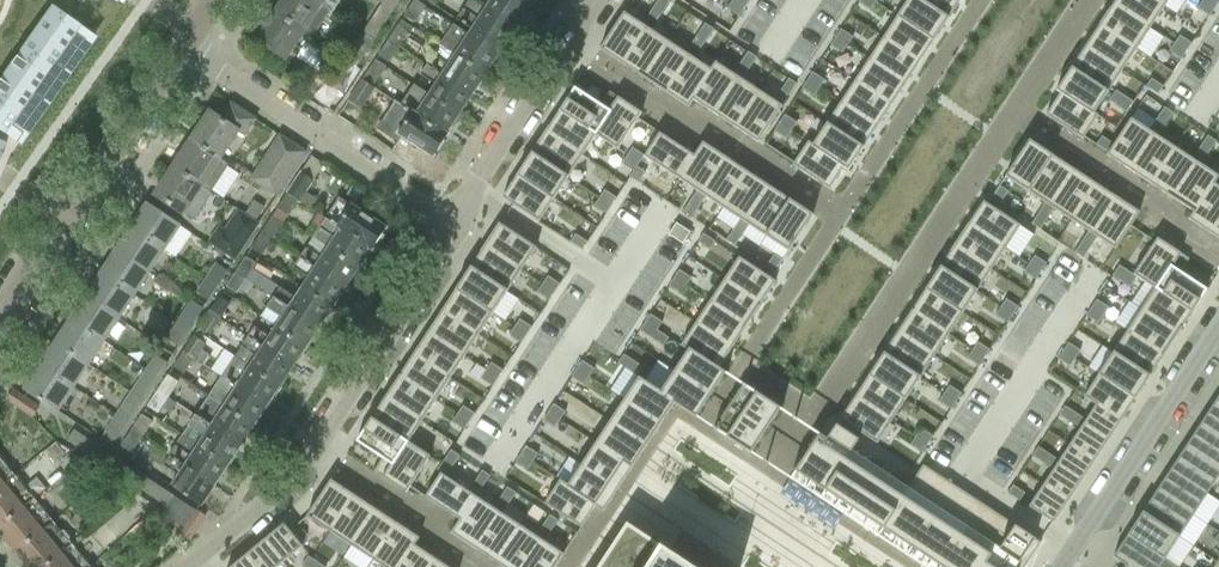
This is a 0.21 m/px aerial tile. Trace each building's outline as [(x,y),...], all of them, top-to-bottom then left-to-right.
[(275,13),(306,33),(312,38),(331,10),(315,0),(285,0),(277,13),(275,12),(275,13)] [(331,10),(333,12),(340,0),(315,0),(331,10)] [(362,32),(375,40),(401,0),(377,0),(382,3),(362,32)] [(403,16),(414,23),(425,7),(414,0),(403,16)] [(454,22),(499,51),(507,39),(509,40),(516,29),(484,8),(472,0),(469,0),(454,22)] [(484,8),(516,29),(523,18),(521,17),(527,8),(515,0),(489,0),(484,8)] [(654,6),(663,12),(670,1),(668,0),(658,0),(654,6)] [(732,1),(744,9),(749,1),(748,0),(732,0),(732,1)] [(858,3),(870,10),(875,2),(872,0),(860,0),(858,3)] [(896,18),(933,42),(947,20),(916,0),(907,0),(896,18)] [(947,20),(960,0),(916,0),(947,20)] [(1112,5),(1149,29),(1163,7),(1152,0),(1115,0),(1112,5)] [(1202,1),(1214,8),(1218,0),(1202,0),(1202,1)] [(732,1),(727,9),(738,17),(744,9),(732,1)] [(1202,1),(1197,9),(1209,16),(1214,8),(1202,1)] [(1112,5),(1098,26),(1135,51),(1149,29),(1112,5)] [(654,6),(647,16),(656,22),(663,12),(654,6)] [(53,7),(35,33),(63,52),(82,26),(53,7)] [(256,41),(255,42),(286,63),(287,61),(301,41),(306,33),(275,13),(274,13),(276,14),(259,41),(257,39),(257,40),(256,41)] [(623,13),(599,49),(621,64),(646,27),(623,13)] [(896,18),(882,39),(918,64),(933,42),(896,18)] [(446,35),(439,45),(454,55),(486,76),(493,65),(491,64),(499,51),(454,22),(452,25),(446,35)] [(704,24),(697,34),(706,40),(713,30),(704,24)] [(397,25),(388,40),(397,46),(399,47),(409,32),(398,25),(397,25)] [(20,113),(6,134),(9,137),(20,144),(95,36),(82,26),(63,52),(49,73),(35,93),(20,113)] [(1098,26),(1084,48),(1120,72),(1135,51),(1098,26)] [(646,27),(621,64),(644,79),(668,42),(646,27)] [(840,30),(835,38),(847,46),(852,38),(840,30)] [(351,47),(344,58),(357,67),(365,56),(375,40),(362,32),(362,31),(351,47)] [(35,33),(21,53),(49,73),(63,52),(35,33)] [(697,34),(690,44),(699,50),(706,40),(697,34)] [(1179,36),(1174,44),(1185,52),(1191,44),(1179,36)] [(835,38),(830,46),(842,53),(847,46),(835,38)] [(882,39),(867,61),(904,85),(918,64),(882,39)] [(388,40),(377,56),(378,57),(388,64),(399,47),(397,46),(388,40)] [(668,42),(644,79),(666,93),(690,56),(668,42)] [(1174,44),(1168,52),(1180,60),(1185,52),(1174,44)] [(433,55),(426,65),(471,94),(477,85),(479,86),(486,76),(454,55),(439,45),(433,55)] [(1084,48),(1069,70),(1106,94),(1120,72),(1084,48)] [(747,52),(741,63),(749,68),(756,58),(747,52)] [(21,53),(7,73),(35,93),(49,73),(21,53)] [(690,56),(666,93),(688,108),(693,99),(692,99),(711,70),(710,69),(690,56)] [(344,58),(326,87),(339,95),(357,67),(344,58)] [(375,60),(362,81),(372,87),(385,67),(376,61),(375,60)] [(867,61),(853,82),(890,107),(904,85),(867,61)] [(711,70),(692,99),(693,99),(698,103),(713,113),(737,77),(733,74),(715,62),(710,69),(711,70)] [(741,63),(734,73),(743,79),(749,68),(741,63)] [(426,65),(420,74),(435,84),(428,95),(459,116),(466,105),(465,104),(471,94),(426,65)] [(1069,70),(1055,91),(1059,94),(1060,93),(1093,114),(1093,113),(1100,103),(1106,94),(1069,70)] [(0,83),(0,99),(20,113),(35,93),(7,73),(0,83)] [(812,73),(807,81),(818,89),(824,81),(812,73)] [(737,77),(713,113),(736,128),(760,91),(737,77)] [(788,79),(780,91),(788,96),(796,84),(788,79)] [(1151,79),(1146,87),(1157,94),(1162,87),(1151,79)] [(362,81),(348,101),(349,102),(361,110),(375,89),(373,88),(372,87),(362,81)] [(807,81),(801,89),(813,97),(818,89),(807,81)] [(853,82),(839,104),(876,128),(890,107),(853,82)] [(406,95),(399,105),(444,135),(445,134),(451,125),(452,126),(459,116),(428,95),(413,85),(406,95)] [(574,88),(560,110),(597,134),(600,129),(620,99),(609,92),(601,105),(574,88)] [(760,91),(736,128),(757,143),(782,106),(760,91)] [(1115,91),(1108,101),(1117,107),(1124,97),(1115,91)] [(1059,94),(1045,116),(1082,140),(1083,138),(1096,118),(1097,116),(1093,113),(1093,114),(1060,93),(1059,94)] [(1124,97),(1117,107),(1126,113),(1133,102),(1124,97)] [(6,134),(20,113),(0,99),(0,130),(6,134)] [(597,134),(596,136),(617,150),(618,148),(622,143),(637,119),(641,113),(620,99),(600,129),(597,134)] [(191,140),(221,160),(226,152),(239,132),(245,136),(255,120),(231,104),(220,120),(209,112),(208,113),(210,114),(193,141),(191,140)] [(839,104),(825,126),(862,150),(876,128),(839,104)] [(399,105),(393,115),(405,123),(398,134),(402,136),(400,138),(409,144),(410,141),(433,156),(437,151),(439,152),(445,142),(443,141),(446,136),(444,135),(399,105)] [(1164,108),(1157,118),(1165,124),(1172,113),(1164,108)] [(560,110),(545,132),(582,156),(597,134),(560,110)] [(784,115),(779,123),(791,131),(796,123),(784,115)] [(1157,118),(1150,128),(1159,134),(1165,124),(1157,118)] [(1107,154),(1106,156),(1127,170),(1152,133),(1130,119),(1113,145),(1107,154)] [(779,123),(774,131),(786,139),(791,131),(779,123)] [(812,145),(811,146),(844,167),(843,168),(848,171),(862,150),(825,126),(812,145)] [(3,145),(9,137),(6,134),(0,130),(0,152),(3,145)] [(545,132),(531,154),(568,178),(582,156),(545,132)] [(659,133),(643,157),(678,180),(694,156),(690,154),(659,133)] [(1152,133),(1127,170),(1149,184),(1173,147),(1152,133)] [(279,136),(250,180),(276,197),(305,153),(279,136)] [(1207,136),(1200,146),(1209,152),(1216,142),(1207,136)] [(1101,137),(1095,146),(1107,154),(1113,145),(1102,138),(1101,137)] [(173,167),(173,168),(203,187),(212,193),(230,166),(221,160),(191,140),(190,141),(192,142),(175,168),(173,167)] [(1029,140),(1004,177),(1026,192),(1051,155),(1029,140)] [(806,144),(792,166),(829,190),(843,168),(844,167),(811,146),(812,145),(807,142),(807,143),(806,144)] [(694,156),(678,180),(696,191),(700,194),(724,157),(702,143),(694,156)] [(1200,146),(1193,157),(1202,162),(1209,152),(1200,146)] [(1173,147),(1149,184),(1170,198),(1195,161),(1173,147)] [(632,149),(626,156),(638,164),(643,156),(632,149)] [(531,154),(516,176),(553,200),(568,178),(531,154)] [(1051,155),(1026,192),(1044,203),(1048,206),(1073,169),(1051,155)] [(626,156),(621,164),(633,172),(635,167),(638,164),(626,156)] [(724,157),(700,194),(705,197),(722,208),(746,171),(724,157)] [(1170,198),(1192,212),(1194,213),(1213,184),(1215,185),(1218,178),(1218,177),(1195,161),(1170,198)] [(633,172),(629,177),(638,183),(644,173),(635,167),(633,172)] [(155,194),(154,196),(174,209),(185,215),(194,221),(212,193),(203,187),(173,168),(172,168),(174,169),(157,196),(155,194)] [(1073,169),(1048,206),(1053,209),(1070,221),(1095,184),(1073,169)] [(746,171),(722,208),(739,220),(744,223),(768,186),(746,171)] [(300,173),(287,194),(298,201),(309,209),(315,199),(304,192),(311,180),(300,173)] [(516,176),(502,198),(512,204),(539,222),(553,200),(516,176)] [(1095,184),(1070,221),(1088,232),(1092,235),(1117,198),(1095,184)] [(1187,219),(1210,234),(1218,221),(1218,188),(1215,185),(1213,184),(1194,213),(1192,212),(1187,219)] [(768,186),(744,223),(748,225),(766,237),(790,200),(768,186)] [(999,187),(992,199),(999,204),(1007,192),(999,187)] [(604,190),(599,198),(611,206),(616,198),(604,190)] [(696,191),(689,202),(698,208),(705,197),(700,194),(696,191)] [(287,194),(277,209),(287,216),(298,201),(287,194)] [(339,197),(326,217),(373,249),(377,243),(379,245),(385,235),(383,234),(386,228),(339,197)] [(599,198),(594,206),(605,214),(611,206),(599,198)] [(1117,198),(1092,235),(1096,238),(1115,250),(1130,226),(1139,213),(1117,198)] [(790,200),(766,237),(788,252),(813,215),(790,200)] [(253,201),(244,215),(255,221),(263,207),(253,201)] [(689,202),(682,212),(691,218),(698,208),(689,202)] [(983,202),(968,223),(1005,248),(1020,226),(983,202)] [(1044,203),(1037,214),(1046,219),(1053,209),(1048,206),(1044,203)] [(148,205),(132,228),(163,249),(179,226),(168,218),(148,205)] [(218,226),(207,244),(210,246),(233,261),(234,262),(259,224),(255,221),(244,215),(241,212),(237,210),(224,230),(218,226)] [(1037,214),(1031,224),(1039,230),(1046,219),(1037,214)] [(271,217),(261,233),(272,240),(282,225),(271,217)] [(324,219),(318,228),(333,237),(327,246),(360,269),(364,262),(364,258),(370,248),(373,250),(373,249),(326,217),(324,219)] [(739,220),(732,230),(741,236),(748,225),(744,223),(739,220)] [(1210,234),(1218,240),(1218,221),(1210,234)] [(676,223),(668,235),(682,244),(690,233),(676,223)] [(968,223),(954,245),(991,269),(1005,248),(968,223)] [(499,224),(485,245),(521,270),(535,249),(536,248),(499,224)] [(132,228),(117,251),(148,272),(163,249),(132,228)] [(732,230),(725,241),(734,246),(741,236),(732,230)] [(1088,232),(1081,242),(1090,248),(1096,238),(1092,235),(1088,232)] [(261,233),(250,249),(261,256),(272,240),(261,233)] [(575,234),(570,243),(582,250),(587,242),(575,234)] [(703,234),(697,242),(709,250),(715,242),(703,234)] [(1154,242),(1132,275),(1136,278),(1154,289),(1170,265),(1178,252),(1156,238),(1154,242)] [(1081,242),(1074,253),(1083,258),(1090,248),(1081,242)] [(485,245),(470,267),(507,291),(521,271),(521,270),(485,245)] [(954,245),(940,267),(977,291),(991,269),(954,245)] [(306,249),(300,257),(345,287),(352,276),(356,275),(360,269),(327,246),(320,258),(306,249)] [(117,251),(101,274),(133,295),(148,272),(117,251)] [(1178,252),(1170,265),(1180,272),(1188,259),(1178,252)] [(773,255),(766,267),(774,272),(782,260),(773,255)] [(1034,256),(1029,264),(1041,272),(1046,264),(1034,256)] [(244,257),(235,272),(246,279),(252,270),(256,264),(244,257)] [(300,257),(293,268),(307,278),(301,286),(334,308),(339,302),(338,297),(345,287),(300,257)] [(738,258),(724,280),(760,304),(775,282),(738,258)] [(215,263),(205,277),(218,286),(228,272),(215,263)] [(1029,264),(1023,272),(1035,280),(1041,272),(1029,264)] [(1170,265),(1154,289),(1191,313),(1206,290),(1180,272),(1170,265)] [(1118,266),(1111,276),(1120,282),(1127,272),(1118,266)] [(470,267),(456,289),(493,313),(507,291),(470,267)] [(940,267),(925,289),(962,313),(977,291),(940,267)] [(252,270),(246,279),(273,297),(273,296),(279,288),(252,270)] [(679,270),(674,278),(685,286),(691,278),(679,270)] [(235,272),(225,287),(237,294),(246,279),(235,272)] [(1127,272),(1120,282),(1129,288),(1136,278),(1132,275),(1127,272)] [(101,274),(86,297),(118,318),(133,295),(101,274)] [(205,277),(195,293),(208,301),(218,286),(205,277)] [(547,277),(542,285),(554,292),(559,285),(559,284),(547,277)] [(674,278),(668,286),(680,294),(685,286),(674,278)] [(724,280),(709,302),(746,326),(760,304),(724,280)] [(542,285),(537,293),(549,300),(554,293),(554,292),(542,285)] [(273,296),(319,327),(326,316),(330,315),(334,308),(301,286),(294,298),(279,288),(273,296)] [(456,289),(442,311),(478,335),(493,313),(456,289)] [(925,289),(911,311),(948,335),(962,313),(925,289)] [(1154,289),(1140,311),(1176,335),(1191,313),(1154,289)] [(219,296),(210,311),(221,318),(230,303),(219,296)] [(273,297),(260,316),(275,326),(308,348),(315,337),(313,335),(319,327),(273,296),(273,297)] [(86,297),(71,320),(102,341),(118,318),(86,297)] [(190,300),(175,323),(188,332),(203,309),(190,300)] [(1005,300),(1000,308),(1012,315),(1017,307),(1005,300)] [(1096,300),(1090,308),(1102,316),(1108,308),(1096,300)] [(709,302),(695,324),(731,348),(746,326),(709,302)] [(1000,308),(995,316),(1007,323),(1012,315),(1000,308)] [(1090,308),(1085,316),(1097,324),(1102,316),(1090,308)] [(210,311),(199,328),(210,335),(221,318),(210,311)] [(442,311),(427,333),(464,357),(478,335),(442,311)] [(911,311),(897,333),(934,357),(948,335),(911,311)] [(1140,311),(1125,332),(1162,357),(1176,335),(1140,311)] [(650,315),(645,323),(656,330),(662,322),(650,315)] [(71,320),(56,343),(87,364),(102,341),(71,320)] [(519,320),(514,328),(526,336),(531,328),(519,320)] [(175,323),(164,339),(177,347),(188,332),(175,323)] [(645,323),(639,331),(651,338),(656,330),(645,323)] [(695,324),(680,346),(687,351),(688,350),(717,369),(718,368),(731,348),(695,324)] [(253,327),(247,336),(293,366),(300,355),(304,354),(308,348),(275,326),(275,327),(270,333),(268,337),(253,327)] [(514,328),(509,336),(521,344),(526,336),(514,328)] [(656,330),(651,338),(657,342),(663,346),(668,338),(656,330)] [(1125,332),(1111,354),(1148,378),(1162,357),(1125,332)] [(427,333),(413,355),(450,379),(452,375),(464,357),(427,333)] [(897,333),(882,354),(919,378),(934,357),(897,333)] [(240,347),(234,356),(249,366),(282,388),(286,381),(285,377),(293,366),(247,336),(240,347)] [(192,337),(183,350),(194,358),(195,358),(204,344),(197,339),(193,337),(192,337)] [(977,342),(972,351),(984,358),(989,350),(977,342)] [(51,349),(40,366),(51,373),(72,387),(87,364),(56,343),(51,349)] [(1067,343),(1062,351),(1074,359),(1079,351),(1067,343)] [(183,350),(172,367),(173,368),(183,374),(194,358),(183,350)] [(687,351),(674,371),(710,396),(725,373),(718,368),(717,369),(688,350),(687,351)] [(972,351),(967,359),(979,366),(984,358),(972,351)] [(1062,351),(1057,359),(1069,367),(1074,359),(1062,351)] [(882,354),(868,376),(905,400),(919,378),(882,354)] [(1111,354),(1097,376),(1134,400),(1148,378),(1111,354)] [(155,355),(145,370),(159,379),(168,364),(155,355)] [(413,355),(399,376),(435,400),(450,379),(413,355)] [(623,355),(617,364),(628,370),(633,362),(623,355)] [(227,367),(221,376),(266,406),(273,395),(277,395),(282,388),(249,366),(234,356),(227,367)] [(581,361),(576,369),(588,377),(593,369),(581,361)] [(633,362),(628,370),(638,377),(644,368),(640,366),(633,362)] [(491,363),(486,371),(497,379),(503,371),(491,363)] [(40,366),(25,389),(45,403),(51,407),(56,410),(72,387),(51,373),(40,366)] [(576,369),(571,377),(583,385),(588,377),(576,369)] [(145,370),(130,392),(144,401),(159,379),(145,370)] [(486,371),(480,379),(492,387),(497,379),(486,371)] [(660,392),(659,393),(674,403),(674,404),(696,418),(710,396),(674,371),(660,392)] [(167,376),(157,390),(168,398),(178,383),(167,376)] [(221,376),(208,396),(209,396),(224,406),(256,428),(263,417),(260,415),(266,406),(221,376)] [(399,376),(384,398),(421,422),(435,400),(399,376)] [(868,376),(854,398),(891,422),(905,400),(868,376)] [(1097,376),(1083,397),(1095,405),(1120,421),(1134,400),(1097,376)] [(638,377),(624,399),(661,423),(674,404),(674,403),(659,393),(660,392),(638,377)] [(743,385),(728,407),(765,431),(780,409),(743,385)] [(949,386),(943,394),(955,402),(961,394),(949,386)] [(13,389),(5,401),(32,419),(40,407),(13,389)] [(157,390),(147,407),(158,414),(168,398),(157,390)] [(130,392),(115,415),(128,424),(144,401),(130,392)] [(943,394),(938,402),(950,410),(955,402),(943,394)] [(199,410),(196,416),(240,446),(247,435),(251,435),(256,428),(224,406),(209,396),(208,397),(201,407),(199,410)] [(384,398),(370,420),(407,444),(408,442),(421,422),(384,398)] [(854,398),(839,420),(876,444),(891,422),(854,398)] [(624,399),(610,421),(647,445),(661,423),(624,399)] [(553,404),(548,412),(560,420),(565,412),(553,404)] [(1085,420),(1081,425),(1106,442),(1120,421),(1095,405),(1085,420)] [(1198,426),(1218,440),(1218,409),(1212,405),(1198,426)] [(462,406),(457,414),(469,422),(474,414),(462,406)] [(1064,406),(1058,415),(1069,422),(1074,413),(1064,406)] [(728,407),(714,430),(750,454),(765,431),(728,407)] [(548,412),(542,420),(555,428),(560,420),(548,412)] [(1074,413),(1069,422),(1079,429),(1081,425),(1085,420),(1074,413)] [(457,414),(452,422),(464,430),(469,422),(457,414)] [(115,415),(105,430),(118,440),(128,424),(115,415)] [(141,415),(131,430),(142,437),(152,422),(141,415)] [(188,427),(182,436),(197,446),(197,445),(229,467),(234,460),(233,456),(240,446),(196,416),(188,427)] [(370,420),(356,442),(382,459),(392,466),(407,444),(370,420)] [(610,421),(596,442),(633,466),(647,445),(610,421)] [(748,504),(765,479),(683,423),(649,473),(665,484),(679,464),(699,478),(688,493),(718,513),(731,493),(748,504)] [(819,434),(789,479),(819,499),(851,451),(852,451),(859,440),(836,425),(827,439),(819,434)] [(1079,429),(1068,446),(1093,462),(1106,442),(1081,425),(1079,429)] [(1184,448),(1218,471),(1218,440),(1198,426),(1184,448)] [(920,429),(915,437),(927,445),(932,437),(920,429)] [(131,430),(120,447),(131,454),(142,437),(131,430)] [(74,431),(67,441),(79,449),(86,439),(74,431)] [(176,446),(169,456),(214,486),(221,475),(225,474),(229,467),(197,445),(197,446),(182,436),(176,446)] [(915,437),(910,445),(922,453),(927,445),(915,437)] [(86,439),(79,449),(92,457),(98,447),(86,439)] [(392,466),(384,479),(406,493),(409,487),(430,456),(408,442),(407,444),(392,466)] [(596,442),(582,464),(618,488),(633,466),(596,442)] [(525,446),(520,454),(532,462),(538,454),(525,446)] [(1058,461),(1055,466),(1079,483),(1093,462),(1068,446),(1058,461)] [(98,447),(92,457),(104,466),(111,455),(98,447)] [(1037,447),(1032,456),(1042,463),(1048,454),(1037,447)] [(1170,470),(1206,494),(1218,475),(1218,471),(1184,448),(1170,470)] [(451,450),(444,461),(452,466),(459,456),(451,450)] [(851,451),(819,499),(848,518),(879,469),(852,451),(851,451)] [(520,454),(515,462),(527,470),(532,462),(520,454)] [(1048,454),(1042,463),(1052,470),(1055,466),(1058,461),(1048,454)] [(111,455),(104,466),(116,474),(123,464),(111,455)] [(169,456),(163,466),(177,475),(170,486),(181,493),(201,506),(202,504),(206,503),(208,499),(208,495),(214,486),(169,456)] [(15,475),(0,457),(0,487),(15,475)] [(382,459),(373,472),(384,479),(392,466),(382,459)] [(444,461),(437,471),(440,473),(445,477),(452,466),(444,461)] [(123,464),(116,474),(128,482),(135,472),(123,464)] [(567,485),(567,486),(596,505),(595,506),(603,512),(618,488),(582,464),(567,485)] [(922,465),(908,488),(909,489),(931,503),(946,481),(922,465)] [(1052,470),(1041,487),(1066,503),(1079,483),(1055,466),(1052,470)] [(879,469),(848,518),(877,537),(909,489),(908,488),(879,469)] [(1170,470),(1155,492),(1192,516),(1206,494),(1170,470)] [(482,471),(474,483),(482,488),(490,476),(482,471)] [(135,472),(128,482),(141,490),(147,480),(135,472)] [(440,473),(424,497),(459,520),(475,496),(445,477),(440,473)] [(0,487),(0,526),(34,498),(15,475),(0,487)] [(147,480),(141,490),(153,498),(160,488),(147,480)] [(330,480),(306,517),(328,531),(353,494),(330,480)] [(560,480),(544,504),(581,528),(595,506),(596,505),(567,486),(567,485),(560,480)] [(946,481),(931,503),(938,508),(955,519),(970,496),(946,481)] [(1012,486),(1007,494),(1019,501),(1024,493),(1012,486)] [(507,487),(500,498),(509,504),(516,493),(507,487)] [(1041,487),(1028,507),(1053,523),(1066,503),(1041,487)] [(160,488),(153,498),(165,507),(172,496),(160,488)] [(909,489),(877,537),(906,556),(938,508),(931,503),(909,489)] [(1155,492),(1141,514),(1178,538),(1192,547),(1206,525),(1192,516),(1155,492)] [(353,494),(328,531),(350,546),(375,509),(353,494)] [(165,507),(160,514),(180,527),(192,509),(172,496),(165,507)] [(459,520),(450,533),(473,548),(497,511),(493,508),(475,496),(459,520)] [(970,496),(955,519),(967,527),(978,534),(993,512),(970,496)] [(0,526),(0,532),(7,540),(16,551),(53,521),(51,519),(34,498),(0,526)] [(500,498),(493,508),(497,511),(502,514),(509,504),(500,498)] [(906,556),(923,566),(941,566),(967,527),(955,519),(938,508),(906,556)] [(375,509),(350,546),(373,560),(397,524),(375,509)] [(195,510),(178,535),(188,542),(205,517),(195,510)] [(497,511),(473,548),(495,562),(519,525),(502,514),(497,511)] [(993,512),(978,534),(996,546),(1002,550),(1025,565),(1040,543),(1017,527),(993,512)] [(1141,514),(1127,536),(1163,560),(1178,538),(1141,514)] [(550,515),(543,526),(551,531),(558,521),(550,515)] [(16,551),(25,563),(29,566),(44,566),(72,544),(53,521),(16,551)] [(598,566),(693,566),(669,551),(627,523),(598,566)] [(281,526),(264,540),(283,563),(302,546),(294,537),(289,531),(284,524),(281,526)] [(373,560),(383,566),(398,566),(413,545),(414,546),(419,538),(397,524),(373,560)] [(495,562),(502,566),(523,566),(541,540),(536,536),(519,525),(495,562)] [(543,526),(536,536),(541,540),(544,542),(551,531),(543,526)] [(941,566),(983,566),(996,546),(978,534),(967,527),(941,566)] [(303,530),(294,537),(302,546),(311,540),(303,530)] [(1112,557),(1124,565),(1127,566),(1159,566),(1163,560),(1127,536),(1112,557)] [(245,556),(254,566),(278,566),(283,563),(264,540),(245,556)] [(523,566),(555,566),(563,554),(544,542),(541,540),(523,566)] [(44,566),(91,566),(72,544),(44,566)] [(435,559),(414,546),(413,545),(398,566),(429,566),(435,559)] [(983,566),(1024,566),(1025,565),(1002,550),(996,546),(983,566)] [(231,566),(254,566),(245,556),(231,566)] [(301,566),(313,566),(317,562),(308,556),(301,566)] [(429,566),(447,566),(435,559),(429,566)]
